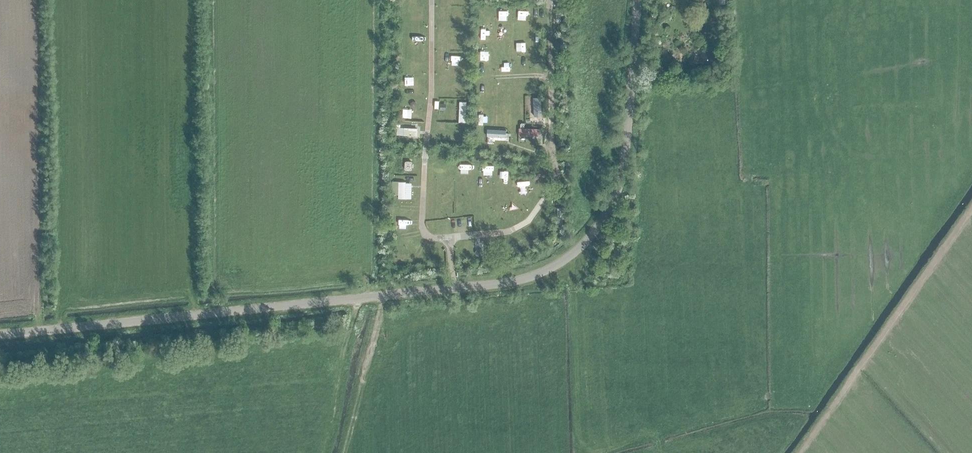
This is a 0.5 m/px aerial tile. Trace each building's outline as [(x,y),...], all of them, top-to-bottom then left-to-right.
[(423,20),(423,7),(413,7),(413,19),(423,20)] [(516,136),(538,137),(538,128),(516,127),(516,136)] [(397,175),(410,176),(411,158),(397,158),(397,175)]
